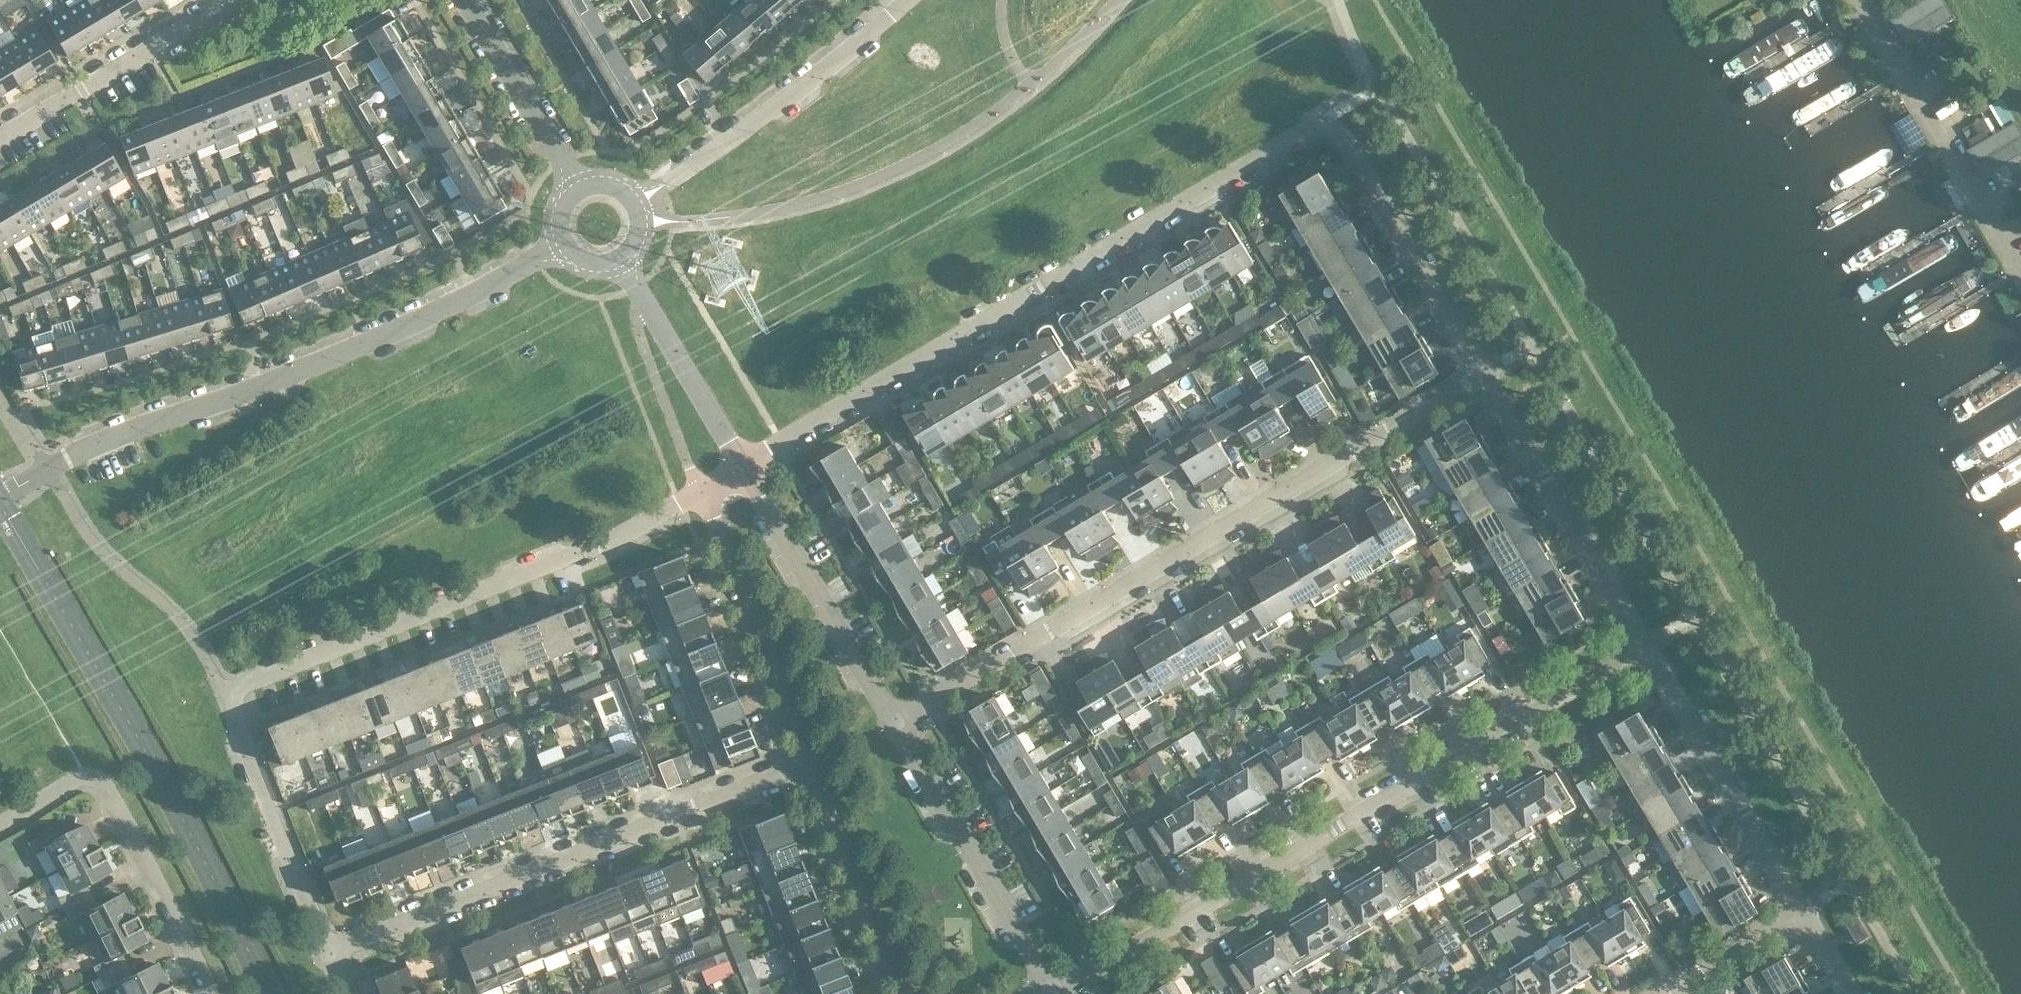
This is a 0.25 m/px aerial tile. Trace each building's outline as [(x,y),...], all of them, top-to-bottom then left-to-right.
[(7,0),(0,0),(0,8),(9,3),(7,0)] [(86,0),(83,0),(67,10),(87,44),(105,33),(86,0)] [(111,0),(86,0),(105,33),(124,22),(111,0)] [(136,0),(111,0),(124,22),(142,11),(136,0)] [(142,11),(160,0),(136,0),(142,11)] [(587,0),(562,0),(551,7),(562,27),(592,9),(587,0)] [(640,0),(629,0),(635,10),(644,5),(640,0)] [(666,0),(658,0),(652,5),(659,12),(662,10),(668,5),(669,3),(666,0)] [(756,0),(747,0),(735,10),(757,37),(775,22),(756,0)] [(786,0),(756,0),(775,22),(792,8),(786,0)] [(1746,79),(1853,16),(1843,0),(1804,0),(1708,57),(1727,90),(1746,79)] [(1946,4),(1943,0),(1930,0),(1919,6),(1925,17),(1946,4)] [(1925,17),(1932,27),(1952,15),(1946,4),(1925,17)] [(650,17),(644,5),(635,10),(642,22),(650,17)] [(668,17),(674,13),(668,5),(662,10),(668,17)] [(1898,19),(1904,29),(1925,17),(1919,6),(1898,19)] [(395,19),(389,9),(351,31),(358,42),(367,36),(379,56),(409,38),(397,18),(395,19)] [(604,29),(592,9),(562,27),(574,47),(604,29)] [(87,44),(67,10),(47,21),(67,55),(87,44)] [(757,37),(735,10),(717,25),(740,52),(757,37)] [(668,17),(667,18),(672,24),(679,19),(674,13),(668,17)] [(1853,16),(1746,79),(1727,90),(1747,122),(1872,48),(1853,16)] [(1925,17),(1904,29),(1910,40),(1932,27),(1925,17)] [(740,52),(717,25),(700,40),(722,66),(740,52)] [(36,28),(17,39),(37,73),(57,62),(36,28)] [(351,31),(350,29),(322,45),(331,59),(358,42),(351,31)] [(616,49),(604,29),(574,47),(586,66),(616,49)] [(667,45),(660,33),(652,38),(658,50),(667,45)] [(421,58),(409,38),(379,56),(390,76),(421,58)] [(1938,38),(1930,43),(1935,52),(1943,47),(1938,38)] [(17,39),(0,49),(0,53),(18,84),(37,73),(17,39)] [(722,66),(700,40),(682,55),(704,82),(722,66)] [(674,56),(667,45),(658,50),(665,61),(674,56)] [(1766,155),(1891,81),(1872,48),(1747,122),(1766,155)] [(627,68),(616,49),(586,66),(597,86),(627,68)] [(0,53),(0,95),(18,84),(0,53)] [(337,94),(323,58),(302,66),(316,103),(337,94)] [(432,77),(421,58),(390,76),(402,95),(432,77)] [(344,61),(335,67),(342,78),(350,73),(344,61)] [(316,103),(302,66),(282,74),(296,111),(316,103)] [(639,88),(627,68),(597,86),(609,106),(639,88)] [(357,84),(350,73),(342,78),(349,89),(357,84)] [(296,111),(282,74),(262,82),(276,118),(296,111)] [(444,97),(432,77),(402,95),(414,115),(444,97)] [(699,99),(687,78),(676,84),(689,105),(699,99)] [(1786,188),(1911,114),(1891,81),(1766,155),(1786,188)] [(276,118),(262,82),(242,90),(256,126),(276,118)] [(657,118),(639,88),(609,106),(621,126),(623,125),(629,135),(657,118)] [(256,126),(242,90),(221,98),(235,134),(256,126)] [(456,117),(444,97),(414,115),(425,135),(456,117)] [(235,134),(221,98),(201,106),(215,142),(235,134)] [(367,100),(358,106),(365,117),(374,112),(367,100)] [(215,142),(201,106),(181,114),(195,150),(215,142)] [(380,123),(374,112),(365,117),(372,129),(380,123)] [(195,150),(181,114),(161,121),(175,158),(195,150)] [(1805,220),(1930,146),(1911,114),(1786,188),(1805,220)] [(467,137),(456,117),(425,135),(437,154),(467,137)] [(175,158),(161,121),(140,129),(155,166),(175,158)] [(2020,136),(2020,132),(2017,125),(1996,137),(2003,147),(2020,136)] [(155,166),(140,129),(119,138),(134,174),(155,166)] [(2003,147),(2009,157),(2020,150),(2020,136),(2003,147)] [(479,156),(467,137),(437,154),(449,174),(479,156)] [(1975,149),(1982,160),(2003,147),(1996,137),(1975,149)] [(390,140),(382,145),(388,157),(397,151),(390,140)] [(105,143),(85,155),(105,189),(125,177),(105,143)] [(1824,253),(1949,179),(1930,146),(1805,220),(1824,253)] [(2003,147),(1982,160),(1988,170),(2009,157),(2003,147)] [(346,148),(335,152),(340,162),(350,158),(346,148)] [(404,163),(397,151),(388,157),(395,168),(404,163)] [(340,162),(335,152),(325,156),(329,167),(340,162)] [(384,163),(379,153),(368,157),(372,168),(384,163)] [(105,189),(85,155),(67,166),(87,200),(105,189)] [(491,176),(479,156),(449,174),(460,194),(491,176)] [(2020,161),(2018,157),(2012,160),(2015,165),(2020,161)] [(306,164),(296,168),(300,179),(310,175),(306,164)] [(357,174),(352,164),(342,168),(346,179),(357,174)] [(87,200),(67,166),(48,177),(68,211),(87,200)] [(300,179),(296,168),(285,173),(289,183),(300,179)] [(346,179),(342,168),(331,172),(336,183),(346,179)] [(1282,196),(1298,221),(1340,196),(1334,186),(1333,187),(1333,188),(1330,189),(1321,173),(1282,196)] [(503,196),(491,176),(460,194),(479,224),(507,208),(501,198),(503,196)] [(68,211),(48,177),(30,188),(50,222),(68,211)] [(414,179),(405,184),(412,196),(420,191),(414,179)] [(1844,286),(1969,212),(1949,179),(1824,253),(1844,286)] [(317,191),(312,180),(302,185),(306,195),(317,191)] [(265,181),(255,185),(260,196),(270,191),(265,181)] [(260,196),(255,185),(245,189),(249,200),(260,196)] [(306,195),(302,185),(291,189),(296,200),(306,195)] [(50,222),(30,188),(11,199),(31,233),(50,222)] [(427,202),(420,191),(412,196),(419,208),(427,202)] [(1346,207),(1340,196),(1298,221),(1312,246),(1351,223),(1341,208),(1344,206),(1345,207),(1346,207)] [(225,197),(215,202),(220,212),(230,208),(225,197)] [(277,207),(272,197),(262,201),(266,212),(277,207)] [(11,199),(0,205),(0,222),(13,244),(31,233),(11,199)] [(383,209),(387,220),(403,256),(424,247),(423,245),(433,240),(405,199),(383,209)] [(266,212),(262,201),(252,206),(256,216),(266,212)] [(220,212),(215,202),(204,206),(209,217),(220,212)] [(1863,319),(1988,244),(1969,212),(1844,286),(1863,319)] [(237,224),(233,213),(222,218),(227,228),(237,224)] [(185,214),(175,218),(180,229),(190,225),(185,214)] [(343,226),(348,237),(363,273),(383,264),(368,228),(363,217),(343,226)] [(180,229),(175,218),(164,223),(169,233),(180,229)] [(227,228),(222,218),(211,222),(215,233),(227,228)] [(403,256),(387,220),(368,228),(383,264),(403,256)] [(0,222),(0,251),(13,244),(0,222)] [(1207,231),(1209,235),(1232,274),(1254,261),(1230,222),(1223,229),(1221,228),(1217,227),(1214,227),(1211,227),(1209,229),(1207,231)] [(442,223),(432,229),(444,250),(454,244),(442,223)] [(1360,239),(1351,223),(1312,246),(1327,271),(1369,246),(1363,235),(1362,236),(1363,237),(1360,239)] [(141,232),(146,243),(156,239),(152,228),(141,232)] [(1257,229),(1251,233),(1257,243),(1267,237),(1263,231),(1257,229)] [(196,241),(192,231),(180,235),(185,246),(196,241)] [(185,246),(180,235),(170,240),(174,250),(185,246)] [(1209,235),(1203,241),(1200,239),(1196,239),(1192,239),(1190,240),(1188,242),(1186,244),(1188,247),(1189,247),(1212,286),(1232,274),(1209,235)] [(363,273),(348,237),(328,245),(343,282),(363,273)] [(1263,254),(1273,248),(1268,239),(1258,245),(1263,254)] [(124,240),(113,244),(118,255),(128,250),(124,240)] [(118,255),(113,244),(103,249),(107,259),(118,255)] [(1882,351),(2008,277),(1988,244),(1863,319),(1882,351)] [(343,282),(328,245),(308,254),(324,290),(343,282)] [(1375,256),(1369,246),(1327,271),(1342,296),(1380,273),(1371,257),(1374,256),(1374,257),(1375,256)] [(1189,247),(1188,247),(1182,254),(1179,252),(1176,251),(1173,251),(1170,252),(1167,253),(1165,256),(1167,259),(1168,259),(1191,298),(1212,286),(1189,247)] [(155,258),(151,248),(140,252),(145,263),(155,258)] [(145,263),(140,252),(130,256),(134,267),(145,263)] [(324,290),(308,254),(288,262),(304,299),(324,290)] [(84,257),(73,261),(78,272),(88,267),(84,257)] [(1168,259),(1167,259),(1161,266),(1159,264),(1156,263),(1153,263),(1150,264),(1147,266),(1145,268),(1147,272),(1147,271),(1171,311),(1191,298),(1168,259)] [(78,272),(73,261),(63,266),(67,276),(78,272)] [(304,299),(288,262),(268,271),(284,307),(304,299)] [(1273,270),(1279,281),(1289,275),(1283,264),(1273,270)] [(115,275),(110,265),(100,269),(104,280),(115,275)] [(104,280),(100,269),(89,273),(94,284),(104,280)] [(284,307),(268,271),(248,279),(264,316),(284,307)] [(1147,271),(1147,272),(1141,278),(1138,276),(1135,275),(1132,275),(1129,276),(1126,278),(1124,280),(1126,284),(1126,283),(1150,323),(1171,311),(1147,271)] [(1389,289),(1380,273),(1342,296),(1357,321),(1399,296),(1393,285),(1392,286),(1392,287),(1389,289)] [(44,274),(33,279),(37,288),(48,284),(44,274)] [(2020,313),(2020,300),(2008,277),(1882,351),(1902,384),(2020,313)] [(37,288),(33,279),(23,283),(27,293),(37,288)] [(264,316),(248,279),(228,288),(243,325),(264,316)] [(75,292),(70,282),(60,286),(64,297),(75,292)] [(1126,283),(1126,284),(1120,291),(1118,289),(1115,288),(1112,288),(1109,288),(1106,290),(1103,293),(1105,296),(1106,296),(1129,335),(1150,323),(1126,283)] [(64,297),(60,286),(49,290),(54,301),(64,297)] [(233,326),(222,289),(200,295),(211,333),(233,326)] [(211,333),(200,295),(179,302),(191,339),(211,333)] [(1106,296),(1105,296),(1100,303),(1097,301),(1094,300),(1090,300),(1087,301),(1085,303),(1083,305),(1085,308),(1109,347),(1129,335),(1106,296)] [(1405,306),(1399,296),(1357,321),(1371,346),(1410,323),(1400,308),(1403,306),(1404,307),(1405,306)] [(34,309),(30,298),(20,303),(24,313),(34,309)] [(1310,314),(1302,300),(1290,308),(1298,321),(1310,314)] [(191,339),(179,302),(159,308),(170,345),(191,339)] [(24,313),(20,303),(8,308),(13,318),(24,313)] [(1285,303),(1280,306),(1286,315),(1291,312),(1285,303)] [(1286,315),(1280,306),(1265,314),(1271,324),(1286,315)] [(170,345),(159,308),(138,314),(149,352),(170,345)] [(1085,308),(1079,315),(1076,313),(1073,312),(1070,312),(1068,313),(1065,314),(1064,315),(1062,317),(1061,319),(1060,321),(1071,340),(1075,338),(1087,360),(1109,347),(1085,308)] [(1241,322),(1247,332),(1262,323),(1256,313),(1241,322)] [(149,352),(138,314),(117,321),(128,358),(149,352)] [(128,358),(117,321),(96,327),(107,365),(128,358)] [(1419,338),(1410,323),(1371,346),(1386,370),(1428,345),(1422,335),(1421,336),(1422,337),(1419,338)] [(1039,339),(1030,341),(1029,341),(1053,381),(1074,368),(1061,346),(1064,344),(1053,325),(1049,325),(1045,326),(1042,328),(1040,331),(1039,335),(1039,339)] [(1220,334),(1226,344),(1241,335),(1235,325),(1220,334)] [(107,365),(96,327),(75,333),(87,371),(107,365)] [(87,371),(75,333),(55,340),(66,377),(87,371)] [(1018,351),(1010,353),(1009,353),(1032,393),(1053,381),(1029,341),(1030,341),(1028,337),(1026,338),(1024,339),(1022,340),(1019,343),(1018,347),(1018,351)] [(1199,346),(1205,357),(1220,348),(1214,337),(1199,346)] [(66,377),(55,340),(34,346),(45,383),(66,377)] [(1434,356),(1428,345),(1386,370),(1401,396),(1439,373),(1430,357),(1433,355),(1433,356),(1434,356)] [(45,383),(34,346),(12,352),(24,390),(45,383)] [(997,363),(989,365),(988,366),(1011,405),(1032,393),(1009,353),(1010,353),(1007,349),(1005,350),(1002,351),(1000,353),(998,356),(997,359),(997,363)] [(1179,359),(1185,369),(1200,360),(1194,350),(1179,359)] [(2020,402),(2020,357),(1921,417),(1941,449),(2020,402)] [(977,375),(968,377),(967,378),(991,417),(1011,405),(988,366),(989,365),(987,362),(984,362),(981,364),(979,366),(977,369),(977,372),(977,375)] [(1158,371),(1164,381),(1179,372),(1173,362),(1158,371)] [(1331,369),(1339,382),(1352,374),(1345,362),(1331,369)] [(1284,368),(1273,375),(1288,402),(1299,395),(1310,413),(1316,410),(1319,425),(1320,424),(1320,423),(1323,422),(1328,420),(1331,419),(1337,416),(1328,402),(1335,400),(1335,401),(1336,401),(1314,363),(1290,377),(1284,368)] [(1209,374),(1203,365),(1193,371),(1198,380),(1209,374)] [(956,388),(948,389),(947,390),(970,430),(991,417),(967,378),(968,377),(966,374),(963,375),(961,376),(959,378),(957,381),(956,384),(956,388)] [(1137,383),(1143,393),(1158,384),(1152,374),(1137,383)] [(1288,402),(1273,375),(1244,392),(1278,451),(1283,447),(1288,444),(1292,440),(1293,441),(1294,440),(1282,429),(1288,426),(1278,408),(1288,402)] [(936,400),(927,402),(926,402),(949,442),(970,430),(947,390),(948,389),(945,386),(942,387),(940,388),(938,391),(936,394),(935,397),(936,400)] [(1117,395),(1123,405),(1138,397),(1132,386),(1117,395)] [(1278,451),(1244,392),(1215,409),(1230,436),(1241,430),(1252,448),(1258,444),(1261,459),(1263,459),(1262,457),(1268,456),(1273,453),(1278,451)] [(928,454),(949,442),(926,402),(927,402),(925,398),(922,399),(919,401),(917,403),(916,406),(915,409),(915,412),(904,415),(928,454)] [(2020,446),(2020,402),(1941,449),(1960,482),(2020,446)] [(1230,436),(1215,409),(1203,416),(1208,425),(1191,436),(1221,485),(1225,482),(1230,478),(1234,474),(1235,475),(1236,474),(1225,464),(1230,460),(1220,442),(1230,436)] [(1076,420),(1082,430),(1097,421),(1091,411),(1076,420)] [(905,437),(893,418),(882,425),(894,444),(905,437)] [(1428,441),(1443,467),(1485,441),(1479,431),(1478,432),(1479,433),(1476,435),(1466,418),(1428,441)] [(1055,432),(1061,442),(1076,433),(1070,423),(1055,432)] [(1034,444),(1040,454),(1055,445),(1050,435),(1034,444)] [(1221,485),(1191,436),(1174,446),(1169,437),(1157,444),(1173,470),(1184,464),(1194,482),(1200,478),(1204,493),(1205,493),(1205,492),(1210,490),(1216,488),(1221,485)] [(1491,452),(1485,441),(1443,467),(1458,491),(1496,469),(1487,453),(1490,451),(1490,452),(1491,452)] [(1173,470),(1157,444),(1145,451),(1151,460),(1133,470),(1163,519),(1168,516),(1172,513),(1176,508),(1177,509),(1178,508),(1167,498),(1173,495),(1162,477),(1173,470)] [(824,475),(828,483),(858,465),(847,446),(841,449),(839,445),(825,454),(827,457),(811,467),(821,477),(824,475)] [(916,456),(909,445),(900,450),(906,462),(916,456)] [(2020,490),(2020,446),(1960,482),(1979,515),(2020,490)] [(1014,457),(1020,467),(1035,458),(1029,448),(1014,457)] [(922,468),(916,456),(906,462),(913,473),(922,468)] [(993,469),(999,479),(1014,470),(1008,460),(993,469)] [(869,484),(858,465),(828,483),(833,490),(829,492),(834,505),(869,484)] [(1505,484),(1496,469),(1458,491),(1472,516),(1515,491),(1509,480),(1507,481),(1508,482),(1505,484)] [(1163,519),(1133,470),(1116,480),(1111,471),(1099,478),(1115,505),(1126,498),(1136,516),(1142,513),(1146,528),(1147,527),(1147,526),(1152,524),(1158,522),(1163,519)] [(1403,490),(1415,483),(1407,470),(1395,477),(1403,490)] [(979,491),(994,482),(988,472),(973,481),(979,491)] [(1115,505),(1099,478),(1088,485),(1093,494),(1076,504),(1105,554),(1110,550),(1114,547),(1119,543),(1120,544),(1120,543),(1109,532),(1115,529),(1104,511),(1115,505)] [(937,493),(931,482),(922,488),(928,499),(937,493)] [(880,502),(869,484),(834,505),(842,514),(846,513),(850,520),(880,502)] [(1380,531),(1369,538),(1385,564),(1397,558),(1391,549),(1416,534),(1393,496),(1392,497),(1393,498),(1388,503),(1380,488),(1377,490),(1372,494),(1365,500),(1364,499),(1364,500),(1375,510),(1369,513),(1380,531)] [(969,490),(954,499),(960,509),(975,500),(969,490)] [(2020,534),(2020,490),(1979,515),(1999,547),(2020,534)] [(1521,501),(1515,491),(1472,516),(1487,541),(1525,518),(1516,503),(1519,501),(1520,502),(1521,501)] [(944,505),(937,493),(928,499),(935,510),(944,505)] [(1070,495),(1042,512),(1057,539),(1068,532),(1079,550),(1085,547),(1088,562),(1089,561),(1089,560),(1095,559),(1100,556),(1105,554),(1076,504),(1070,495)] [(1419,514),(1433,506),(1428,497),(1413,505),(1419,514)] [(891,521),(880,502),(850,520),(855,527),(851,529),(856,542),(891,521)] [(975,518),(969,508),(958,515),(964,525),(975,518)] [(1057,539),(1042,512),(1030,519),(1035,528),(1018,539),(1047,588),(1052,585),(1057,581),(1061,577),(1062,578),(1063,577),(1051,567),(1057,563),(1047,545),(1057,539)] [(1326,520),(1321,523),(1351,573),(1368,562),(1373,571),(1385,564),(1369,538),(1358,544),(1348,526),(1342,530),(1338,515),(1337,515),(1337,516),(1332,518),(1326,520)] [(949,522),(956,533),(965,528),(958,516),(949,522)] [(1535,534),(1525,518),(1487,541),(1502,566),(1544,541),(1538,531),(1537,531),(1538,532),(1535,534)] [(902,539),(891,521),(856,542),(864,552),(868,550),(872,557),(902,539)] [(1351,573),(1321,523),(1317,526),(1312,530),(1308,534),(1307,533),(1306,534),(1317,544),(1311,548),(1322,566),(1311,572),(1327,599),(1339,592),(1333,583),(1351,573)] [(993,536),(995,540),(983,547),(999,574),(1010,567),(1021,585),(1027,581),(1031,596),(1032,596),(1031,595),(1037,593),(1042,591),(1047,588),(1018,539),(1010,525),(993,536)] [(1441,535),(1435,525),(1427,530),(1432,540),(1441,535)] [(971,539),(965,528),(956,533),(962,544),(971,539)] [(2020,578),(2020,534),(1999,547),(2018,580),(2020,578)] [(913,558),(902,539),(872,557),(877,565),(873,567),(878,579),(913,558)] [(1551,551),(1544,541),(1502,566),(1517,591),(1555,568),(1546,553),(1549,551),(1549,552),(1551,551)] [(1444,548),(1434,554),(1441,565),(1451,559),(1444,548)] [(1269,555),(1264,557),(1293,607),(1310,597),(1315,606),(1327,599),(1311,572),(1301,579),(1290,560),(1284,564),(1280,549),(1279,549),(1280,551),(1274,552),(1269,555)] [(681,556),(681,555),(636,573),(648,602),(692,584),(691,584),(681,556)] [(982,568),(975,557),(966,562),(973,574),(982,568)] [(1293,607),(1264,557),(1259,561),(1254,564),(1250,568),(1249,567),(1248,568),(1259,579),(1254,582),(1264,600),(1253,606),(1269,633),(1281,626),(1276,617),(1293,607)] [(924,577),(913,558),(878,579),(887,589),(890,587),(895,595),(924,577)] [(1456,567),(1452,560),(1441,566),(1446,573),(1456,567)] [(1445,574),(1439,564),(1429,570),(1435,580),(1445,574)] [(989,579),(982,568),(973,574),(979,585),(989,579)] [(1564,584),(1555,568),(1517,591),(1531,616),(1574,591),(1568,580),(1567,581),(1567,582),(1564,584)] [(936,596),(924,577),(895,595),(899,602),(896,604),(900,617),(936,596)] [(1449,579),(1439,585),(1445,596),(1455,590),(1449,579)] [(1211,589),(1206,592),(1235,641),(1252,631),(1258,640),(1269,633),(1253,606),(1243,613),(1232,595),(1226,598),(1223,583),(1221,584),(1222,585),(1216,587),(1211,589)] [(692,585),(692,584),(648,602),(659,630),(703,613),(703,612),(703,613),(692,585)] [(1580,601),(1574,591),(1531,616),(1547,641),(1585,619),(1575,602),(1578,600),(1579,602),(1580,601)] [(1240,650),(1235,641),(1206,592),(1201,595),(1196,598),(1192,603),(1191,602),(1190,603),(1202,613),(1196,616),(1206,634),(1196,641),(1211,667),(1240,650)] [(947,614),(936,596),(900,617),(909,626),(912,625),(917,632),(947,614)] [(1004,605),(999,597),(988,603),(993,612),(1004,605)] [(1389,615),(1397,627),(1423,611),(1416,599),(1389,615)] [(1479,599),(1471,603),(1477,614),(1485,609),(1479,599)] [(581,603),(566,609),(558,612),(573,649),(596,640),(581,603)] [(1016,625),(1004,605),(993,612),(1005,631),(1016,625)] [(600,620),(612,616),(608,607),(597,611),(600,620)] [(1485,626),(1494,621),(1487,609),(1478,614),(1485,626)] [(573,649),(558,612),(536,621),(550,658),(573,649)] [(704,614),(703,613),(659,630),(670,659),(715,642),(714,641),(703,614),(704,614)] [(958,633),(947,614),(917,632),(921,639),(918,641),(922,654),(958,633)] [(600,621),(612,649),(623,644),(612,616),(600,621)] [(1153,623),(1148,626),(1183,684),(1211,667),(1196,641),(1185,647),(1174,629),(1168,633),(1165,618),(1164,618),(1164,619),(1158,621),(1153,623)] [(1348,618),(1341,622),(1347,632),(1354,628),(1348,618)] [(550,658),(536,621),(513,630),(528,667),(550,658)] [(1496,659),(1476,624),(1471,627),(1491,662),(1496,659)] [(1183,684),(1148,626),(1143,629),(1139,633),(1134,637),(1133,636),(1132,637),(1144,647),(1138,651),(1149,669),(1138,675),(1154,702),(1183,684)] [(1461,642),(1447,651),(1468,686),(1486,675),(1482,667),(1491,662),(1471,627),(1457,635),(1461,642)] [(528,667),(513,630),(491,639),(506,676),(528,667)] [(1362,631),(1336,647),(1341,656),(1367,640),(1362,631)] [(969,652),(958,633),(922,654),(931,664),(934,662),(939,670),(969,652)] [(1501,634),(1492,639),(1499,651),(1508,646),(1501,634)] [(506,676),(491,639),(469,647),(483,685),(506,676)] [(715,642),(670,659),(682,688),(726,670),(725,670),(715,642)] [(483,685),(469,647),(446,656),(461,694),(483,685)] [(1468,686),(1447,651),(1433,659),(1429,652),(1416,660),(1436,694),(1445,689),(1450,697),(1468,686)] [(1090,660),(1119,710),(1125,719),(1154,702),(1138,675),(1127,681),(1117,663),(1111,667),(1107,652),(1106,652),(1106,654),(1101,655),(1095,658),(1090,660)] [(461,694),(446,656),(424,665),(439,702),(461,694)] [(1310,662),(1320,679),(1328,674),(1318,657),(1310,662)] [(1119,710),(1090,660),(1085,663),(1081,667),(1077,671),(1076,670),(1075,671),(1086,681),(1080,685),(1091,703),(1080,710),(1095,736),(1107,729),(1102,720),(1119,710)] [(1436,694),(1416,660),(1403,667),(1407,674),(1393,683),(1389,675),(1389,676),(1414,718),(1432,707),(1428,700),(1436,694)] [(618,666),(623,677),(637,672),(632,661),(618,666)] [(586,683),(601,677),(596,663),(581,669),(586,683)] [(439,702),(424,665),(402,674),(416,711),(439,702)] [(1053,688),(1042,668),(1030,675),(1042,695),(1053,688)] [(726,671),(726,670),(682,688),(693,716),(737,699),(737,698),(726,671)] [(1277,673),(1261,683),(1268,695),(1285,685),(1277,673)] [(416,711),(402,674),(379,683),(394,720),(416,711)] [(1414,718),(1389,676),(1362,692),(1382,726),(1391,721),(1396,729),(1414,718)] [(394,720),(379,683),(357,692),(372,729),(394,720)] [(607,693),(603,683),(588,689),(592,699),(607,693)] [(551,697),(547,686),(538,690),(542,700),(551,697)] [(628,691),(634,706),(646,701),(640,686),(628,691)] [(1058,697),(1053,688),(1042,695),(1047,703),(1058,697)] [(592,699),(588,689),(573,695),(577,705),(592,699)] [(372,729),(357,692),(335,700),(349,738),(372,729)] [(1382,726),(1362,692),(1349,699),(1353,706),(1339,715),(1360,750),(1378,739),(1374,732),(1382,726)] [(536,693),(529,696),(532,703),(539,700),(536,693)] [(967,724),(971,737),(1007,716),(995,696),(965,714),(970,722),(967,724)] [(738,699),(737,699),(693,716),(704,745),(749,727),(748,727),(737,700),(738,699)] [(349,738),(335,700),(312,709),(327,746),(349,738)] [(562,710),(559,701),(544,707),(548,716),(562,710)] [(1228,711),(1234,722),(1241,718),(1243,713),(1238,704),(1228,711)] [(498,716),(510,711),(509,707),(504,705),(495,709),(498,716)] [(548,716),(544,707),(529,713),(532,722),(548,716)] [(327,746),(312,709),(290,718),(305,755),(327,746)] [(1602,734),(1617,760),(1659,735),(1653,724),(1652,725),(1653,726),(1650,728),(1640,711),(1602,734)] [(475,726),(483,723),(479,713),(471,716),(475,726)] [(1075,725),(1068,714),(1059,719),(1066,731),(1075,725)] [(1360,750),(1339,715),(1325,723),(1321,716),(1308,724),(1328,758),(1337,753),(1342,761),(1360,750)] [(1018,734),(1007,716),(971,737),(980,746),(983,744),(988,752),(1018,734)] [(305,755),(290,718),(267,727),(282,764),(305,755)] [(518,728),(514,719),(499,724),(503,734),(518,728)] [(1201,727),(1207,738),(1215,733),(1216,728),(1212,720),(1201,727)] [(652,721),(642,725),(645,733),(655,729),(652,721)] [(1163,721),(1152,728),(1160,742),(1172,736),(1163,721)] [(503,734),(499,724),(484,730),(488,740),(503,734)] [(1328,758),(1308,724),(1295,731),(1299,738),(1285,747),(1306,782),(1324,771),(1320,764),(1328,758)] [(447,725),(438,729),(442,740),(452,736),(447,725)] [(1082,736),(1075,725),(1066,731),(1073,742),(1082,736)] [(749,728),(749,727),(704,745),(714,770),(730,764),(732,768),(760,757),(748,728),(749,728)] [(1029,753),(1018,734),(988,752),(992,759),(989,761),(993,774),(1029,753)] [(1665,745),(1659,735),(1617,760),(1632,784),(1670,762),(1661,746),(1664,744),(1664,746),(1665,745)] [(473,746),(470,736),(454,742),(458,752),(473,746)] [(412,743),(415,751),(430,746),(426,737),(412,743)] [(1106,738),(1094,745),(1102,758),(1114,751),(1106,738)] [(458,752),(454,742),(439,748),(443,758),(457,752),(458,752)] [(636,743),(613,752),(629,792),(630,791),(627,785),(635,782),(637,788),(652,783),(636,743)] [(662,747),(654,750),(657,760),(666,756),(662,747)] [(1306,782),(1285,747),(1271,755),(1267,748),(1254,756),(1274,790),(1283,785),(1288,793),(1306,782)] [(586,750),(564,759),(584,809),(585,809),(582,802),(590,799),(593,806),(607,800),(591,761),(586,750)] [(443,758),(447,768),(461,762),(457,752),(443,758)] [(629,792),(613,752),(591,761),(607,800),(605,793),(612,790),(615,797),(629,792)] [(1098,763),(1091,752),(1082,757),(1088,768),(1098,763)] [(1147,758),(1152,767),(1163,760),(1158,752),(1147,758)] [(1040,772),(1029,753),(993,774),(1002,784),(1005,782),(1010,789),(1040,772)] [(429,763),(425,754),(410,760),(414,769),(429,763)] [(1274,790),(1254,756),(1241,763),(1245,770),(1231,779),(1252,814),(1270,803),(1266,796),(1274,790)] [(672,758),(657,764),(667,789),(681,783),(672,758)] [(584,809),(564,759),(542,767),(546,779),(562,818),(563,818),(560,811),(568,808),(570,815),(584,809)] [(414,769),(410,760),(395,766),(399,775),(414,769)] [(1126,772),(1133,784),(1153,773),(1146,761),(1126,772)] [(1679,777),(1670,762),(1632,784),(1646,809),(1689,784),(1682,774),(1681,774),(1682,776),(1679,777)] [(1104,774),(1098,763),(1088,768),(1095,780),(1104,774)] [(1578,783),(1586,777),(1579,765),(1570,770),(1578,783)] [(341,780),(349,777),(346,768),(338,772),(341,780)] [(467,773),(473,786),(480,783),(475,770),(467,773)] [(1542,770),(1524,780),(1545,816),(1559,807),(1563,814),(1577,806),(1556,772),(1547,777),(1542,770)] [(384,781),(380,772),(365,778),(369,787),(384,781)] [(1051,790),(1040,772),(1010,789),(1014,797),(1011,799),(1016,811),(1051,790)] [(1577,784),(1584,795),(1594,788),(1588,777),(1577,784)] [(369,787),(365,778),(350,783),(354,793),(369,787)] [(562,818),(546,779),(524,787),(540,827),(538,820),(545,817),(548,824),(562,818)] [(1252,814),(1231,779),(1217,787),(1213,780),(1200,788),(1220,822),(1229,817),(1234,825),(1252,814)] [(1545,816),(1524,780),(1506,791),(1510,799),(1502,804),(1522,839),(1535,831),(1531,824),(1545,816)] [(1695,795),(1689,784),(1646,809),(1661,834),(1699,812),(1690,796),(1693,794),(1694,795),(1695,795)] [(368,787),(356,792),(363,808),(374,804),(368,787)] [(540,827),(524,787),(502,796),(517,836),(518,836),(515,829),(523,826),(526,832),(540,827)] [(1220,822),(1200,788),(1187,795),(1191,802),(1177,811),(1198,846),(1216,835),(1211,828),(1220,822)] [(339,799),(336,789),(321,795),(324,805),(339,799)] [(1119,800),(1113,789),(1104,794),(1110,806),(1119,800)] [(1062,809),(1051,790),(1016,811),(1024,821),(1028,819),(1032,827),(1062,809)] [(324,805),(321,795),(306,801),(309,811),(324,805)] [(517,836),(502,796),(479,805),(495,845),(496,844),(493,838),(501,835),(503,841),(517,836)] [(1126,811),(1119,800),(1110,806),(1117,817),(1126,811)] [(1488,802),(1470,812),(1491,848),(1505,839),(1509,846),(1522,839),(1502,804),(1493,809),(1488,802)] [(1173,804),(1159,812),(1145,820),(1166,855),(1175,849),(1180,857),(1198,846),(1177,811),(1173,804)] [(495,845),(479,805),(457,814),(473,853),(471,846),(478,843),(481,850),(495,845)] [(1073,828),(1062,809),(1032,827),(1036,834),(1033,836),(1038,849),(1073,828)] [(738,830),(750,859),(794,841),(793,841),(782,813),(783,813),(782,812),(738,830)] [(1491,848),(1470,812),(1452,823),(1456,831),(1448,836),(1468,871),(1481,863),(1477,856),(1491,848)] [(1709,827),(1699,812),(1661,834),(1676,859),(1718,834),(1712,824),(1711,824),(1712,826),(1709,827)] [(473,853),(457,814),(435,823),(450,862),(451,862),(448,855),(456,852),(459,859),(473,853)] [(1606,833),(1617,826),(1614,821),(1603,827),(1606,833)] [(450,862),(435,823),(412,832),(428,871),(429,871),(426,864),(434,861),(436,868),(450,862)] [(47,846),(59,869),(98,848),(97,847),(85,825),(62,838),(56,827),(28,842),(34,853),(47,846)] [(1142,837),(1135,826),(1126,831),(1132,843),(1142,837)] [(1084,846),(1073,828),(1038,849),(1046,859),(1050,856),(1054,864),(1084,846)] [(428,871),(412,832),(390,840),(406,880),(404,873),(411,870),(414,877),(428,871)] [(1434,834),(1416,844),(1437,880),(1451,871),(1455,878),(1468,871),(1448,836),(1439,841),(1434,834)] [(1724,845),(1718,834),(1676,859),(1691,884),(1729,861),(1720,846),(1723,844),(1723,845),(1724,845)] [(1148,849),(1142,837),(1132,843),(1139,854),(1148,849)] [(406,880),(390,840),(368,849),(383,889),(384,888),(381,882),(389,879),(392,885),(406,880)] [(1611,852),(1604,840),(1595,845),(1602,858),(1611,852)] [(794,842),(794,841),(750,859),(761,888),(805,870),(805,869),(805,870),(794,842)] [(1437,880),(1416,844),(1398,855),(1402,863),(1394,868),(1414,903),(1427,895),(1423,888),(1437,880)] [(101,845),(97,847),(98,848),(59,869),(71,891),(58,898),(64,909),(92,895),(86,884),(110,871),(104,859),(108,857),(101,845)] [(1627,845),(1617,851),(1621,858),(1631,852),(1627,845)] [(1095,865),(1084,846),(1054,864),(1059,871),(1055,873),(1060,886),(1095,865)] [(383,889),(368,849),(345,858),(361,898),(362,897),(359,891),(367,888),(369,894),(383,889)] [(1631,852),(1621,858),(1625,865),(1636,859),(1631,852)] [(1164,875),(1153,856),(1141,862),(1153,882),(1164,875)] [(361,898),(345,858),(322,867),(335,900),(344,896),(347,903),(361,898)] [(662,867),(661,867),(680,916),(703,907),(684,858),(670,864),(671,869),(664,872),(662,867)] [(1608,870),(1614,871),(1620,867),(1614,858),(1604,863),(1608,870)] [(703,877),(716,872),(711,861),(698,866),(703,877)] [(1738,877),(1729,861),(1691,884),(1705,909),(1748,884),(1742,873),(1740,874),(1741,875),(1738,877)] [(746,864),(720,874),(725,887),(751,876),(751,875),(755,873),(751,863),(747,865),(746,864)] [(0,868),(0,882),(6,894),(18,887),(6,865),(0,868)] [(1106,883),(1095,865),(1060,886),(1069,896),(1072,894),(1076,901),(1106,883)] [(1380,866),(1362,877),(1383,912),(1397,903),(1401,910),(1414,903),(1394,868),(1385,873),(1380,866)] [(680,916),(661,867),(648,872),(650,877),(641,880),(640,876),(639,876),(658,925),(680,916)] [(806,871),(805,870),(761,888),(772,916),(817,899),(816,898),(805,871),(806,871)] [(1551,887),(1563,880),(1558,871),(1552,870),(1544,875),(1551,887)] [(702,878),(707,889),(721,884),(717,873),(702,878)] [(658,925),(639,876),(625,882),(627,886),(619,889),(617,885),(636,934),(658,925)] [(1383,912),(1362,877),(1344,887),(1348,895),(1340,900),(1360,935),(1373,927),(1369,920),(1383,912)] [(1650,879),(1640,885),(1648,898),(1658,892),(1650,879)] [(15,911),(6,894),(0,882),(0,937),(22,925),(15,911)] [(1118,903),(1106,883),(1076,901),(1081,908),(1077,910),(1082,924),(1098,914),(1101,918),(1114,910),(1112,906),(1118,903)] [(1754,894),(1748,884),(1705,909),(1721,935),(1759,912),(1749,895),(1752,894),(1753,895),(1754,894)] [(636,934),(617,885),(603,891),(604,895),(597,898),(595,894),(594,894),(609,931),(613,942),(636,934)] [(1535,897),(1528,885),(1518,891),(1525,903),(1535,897)] [(1555,893),(1561,903),(1574,895),(1568,885),(1555,893)] [(1523,904),(1516,892),(1506,898),(1513,910),(1523,904)] [(98,906),(92,895),(64,909),(70,921),(83,914),(95,937),(134,917),(133,916),(122,894),(98,906)] [(609,931),(594,894),(580,899),(582,904),(574,907),(573,902),(572,903),(587,940),(609,931)] [(1621,912),(1607,920),(1628,955),(1646,945),(1641,937),(1651,931),(1630,897),(1617,905),(1621,912)] [(1326,898),(1308,909),(1329,944),(1343,935),(1347,942),(1360,935),(1340,900),(1331,905),(1326,898)] [(817,899),(772,916),(784,945),(828,927),(827,927),(817,899)] [(587,940),(572,903),(558,908),(560,913),(552,916),(550,911),(550,912),(564,949),(587,940)] [(1329,944),(1308,909),(1290,919),(1294,927),(1286,932),(1306,967),(1319,959),(1315,952),(1329,944)] [(564,949),(550,912),(536,917),(537,922),(530,925),(528,920),(527,920),(542,958),(564,949)] [(137,914),(133,916),(134,917),(95,937),(106,960),(93,966),(99,978),(127,963),(122,952),(145,940),(140,928),(143,927),(137,914)] [(1665,932),(1676,926),(1669,914),(1658,920),(1665,932)] [(1857,914),(1844,921),(1857,943),(1869,936),(1857,914)] [(1478,916),(1464,924),(1470,935),(1484,927),(1478,916)] [(736,931),(731,917),(720,921),(725,935),(736,931)] [(542,958),(527,920),(513,926),(515,930),(508,933),(506,929),(505,929),(520,967),(542,958)] [(1628,955),(1607,920),(1593,929),(1588,921),(1576,929),(1596,964),(1605,959),(1610,966),(1628,955)] [(39,937),(40,933),(36,925),(25,930),(31,941),(39,937)] [(1500,925),(1491,930),(1500,945),(1508,940),(1500,925)] [(828,928),(828,927),(784,945),(795,974),(839,956),(839,955),(828,928)] [(524,978),(520,967),(505,929),(491,935),(493,939),(485,942),(483,938),(502,987),(524,978)] [(1596,964),(1576,929),(1563,937),(1567,944),(1553,952),(1574,987),(1592,977),(1588,969),(1596,964)] [(1272,930),(1254,941),(1275,976),(1289,967),(1293,974),(1306,967),(1286,932),(1277,937),(1272,930)] [(1446,954),(1463,943),(1456,932),(1439,943),(1446,954)] [(483,938),(469,944),(470,948),(461,952),(478,993),(483,993),(502,987),(483,938)] [(707,941),(692,947),(696,956),(711,950),(707,941)] [(1254,941),(1236,951),(1240,959),(1231,965),(1248,993),(1260,993),(1265,991),(1261,984),(1275,976),(1254,941)] [(736,964),(748,959),(743,945),(731,950),(736,964)] [(1447,954),(1454,965),(1469,956),(1462,945),(1447,954)] [(696,956),(692,947),(677,952),(681,962),(696,956)] [(1421,968),(1431,962),(1426,952),(1415,958),(1421,968)] [(1553,952),(1539,961),(1534,954),(1522,961),(1541,993),(1545,993),(1551,991),(1553,993),(1563,993),(1574,987),(1553,952)] [(462,970),(456,955),(447,959),(453,974),(462,970)] [(1437,970),(1442,971),(1451,966),(1445,955),(1432,962),(1437,970)] [(717,965),(713,956),(698,961),(702,971),(717,965)] [(839,956),(795,974),(803,993),(827,993),(851,984),(850,984),(839,957),(840,956),(839,956)] [(1223,976),(1212,956),(1201,963),(1213,982),(1223,976)] [(1756,993),(1781,993),(1805,980),(1798,969),(1797,970),(1798,971),(1795,973),(1785,957),(1747,979),(1756,993)] [(663,958),(648,964),(651,973),(667,967),(663,958)] [(748,992),(760,987),(749,959),(736,964),(748,992)] [(702,971),(698,961),(683,967),(687,977),(702,971)] [(1522,961),(1509,969),(1513,976),(1499,984),(1505,993),(1541,993),(1522,961)] [(127,963),(99,978),(104,989),(117,982),(123,993),(153,993),(168,987),(168,986),(157,963),(133,975),(127,963)] [(651,973),(648,964),(633,970),(636,979),(651,973)] [(416,989),(407,966),(374,979),(378,988),(371,990),(373,993),(403,993),(416,989)] [(1388,981),(1398,975),(1394,968),(1388,967),(1382,971),(1388,981)] [(468,986),(462,970),(453,974),(459,989),(468,986)] [(1419,972),(1408,978),(1412,986),(1423,979),(1419,972)] [(672,982),(669,973),(654,979),(657,988),(672,982)] [(1379,973),(1369,979),(1375,990),(1386,984),(1379,973)] [(1158,984),(1144,992),(1146,993),(1184,993),(1172,975),(1158,984)] [(1229,984),(1223,976),(1213,982),(1218,991),(1229,984)] [(619,979),(604,985),(608,993),(623,988),(619,979)] [(654,979),(639,985),(642,993),(643,993),(657,988),(654,979)] [(1805,980),(1781,993),(1807,993),(1806,991),(1809,990),(1810,991),(1811,990),(1805,980)] [(1352,983),(1345,987),(1349,993),(1358,993),(1352,983)] [(168,986),(168,987),(153,993),(176,993),(172,984),(168,986)] [(851,984),(827,993),(854,993),(851,985),(851,984)] [(1499,984),(1485,993),(1480,986),(1468,993),(1505,993),(1499,984)] [(604,985),(589,991),(591,993),(608,993),(604,985)]
